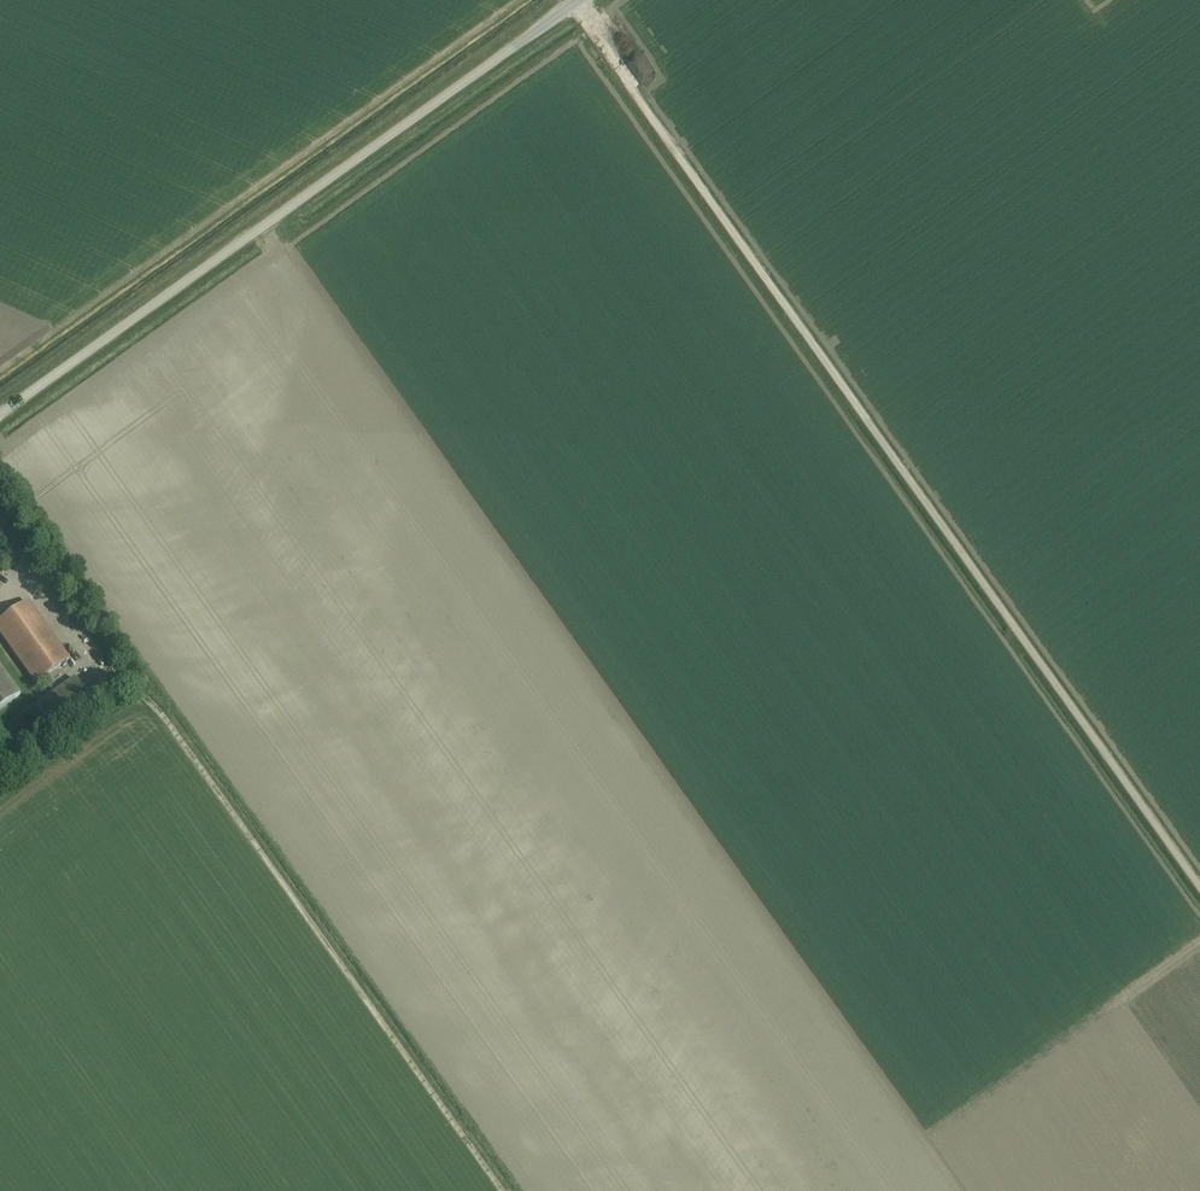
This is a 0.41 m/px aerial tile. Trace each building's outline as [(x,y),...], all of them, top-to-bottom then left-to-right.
[(0,621),(0,633),(35,682),(69,658),(28,601),(0,621)] [(20,694),(0,666),(0,708),(20,694)] [(51,729),(90,701),(74,677),(34,706),(51,729)]
